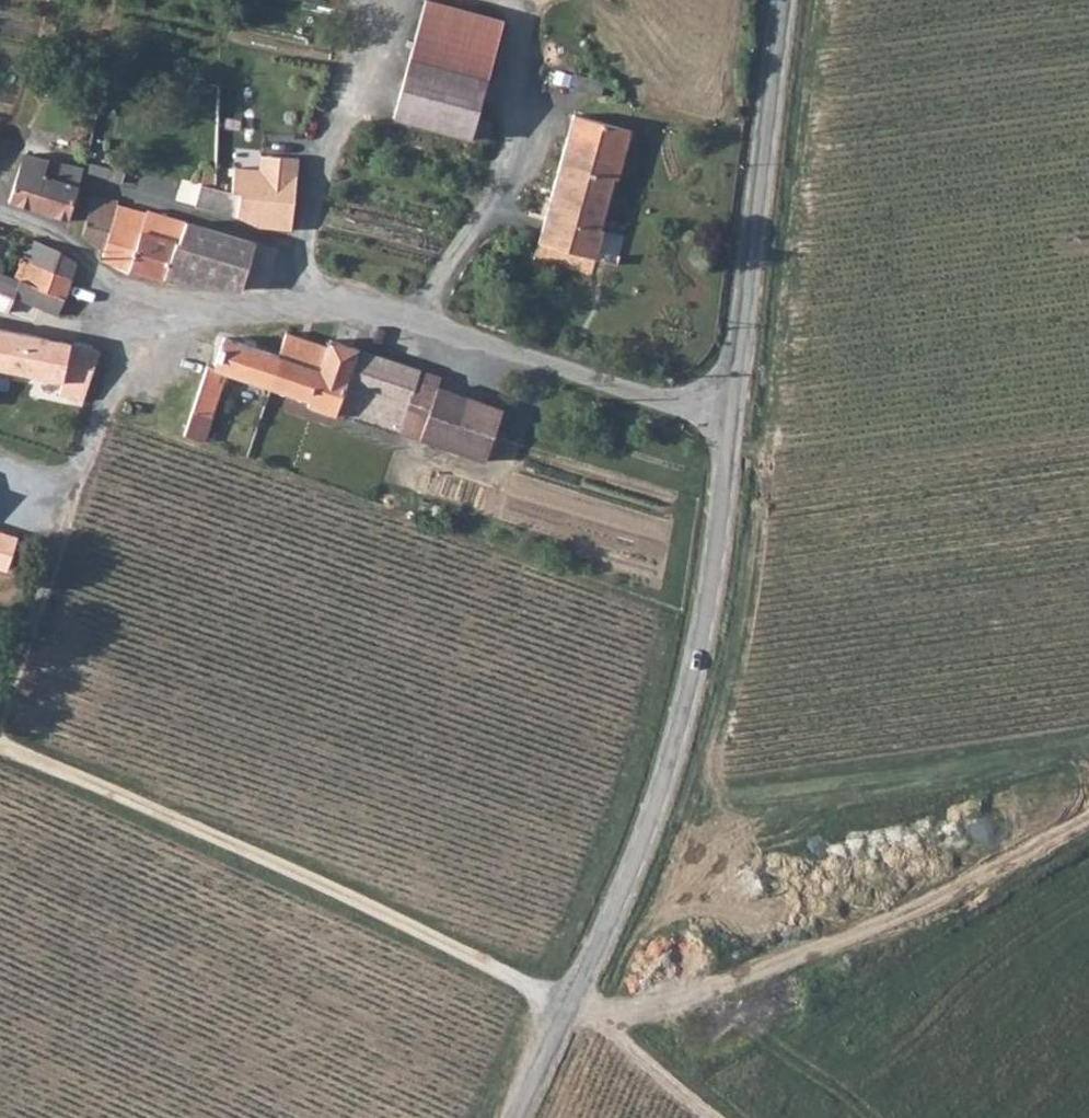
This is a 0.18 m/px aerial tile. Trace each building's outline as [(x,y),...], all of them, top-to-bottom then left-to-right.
[(488,82),(412,61),(395,120),(472,142),(488,82)] [(619,181),(632,134),(573,118),(540,242),(596,258),(604,229),(601,228),(614,180),(619,181)] [(71,222),(84,170),(84,168),(26,154),(12,203),(71,222)] [(291,230),(298,173),(235,165),(232,190),(243,192),(241,217),(259,227),(291,230)] [(196,206),(212,210),(212,186),(201,183),(196,206)] [(241,217),(243,192),(232,190),(216,187),(212,186),(212,210),(241,217)] [(120,219),(116,217),(119,204),(120,202),(97,198),(85,237),(107,254),(120,219)] [(176,246),(180,247),(189,221),(149,210),(146,207),(129,206),(119,204),(116,217),(120,219),(107,254),(104,263),(128,273),(164,283),(165,281),(176,246)] [(180,247),(205,253),(211,228),(189,221),(180,247)] [(255,243),(211,228),(205,253),(180,247),(176,246),(165,281),(243,292),(255,243)] [(0,274),(0,301),(6,302),(12,299),(17,302),(18,299),(25,285),(35,289),(42,269),(48,249),(33,244),(31,244),(17,281),(0,274)] [(80,260),(48,249),(42,269),(74,278),(80,260)] [(74,278),(42,269),(35,289),(57,296),(67,300),(74,278)] [(25,285),(18,299),(41,306),(40,309),(51,309),(57,296),(35,289),(25,285)] [(57,296),(51,309),(61,313),(67,300),(57,296)] [(17,302),(12,299),(6,302),(0,301),(0,309),(12,313),(17,302)] [(25,376),(33,336),(14,332),(0,330),(0,370),(25,376)] [(504,410),(440,389),(420,382),(423,373),(398,365),(331,341),(330,345),(288,330),(279,352),(284,354),(273,387),(313,402),(311,409),(338,417),(339,411),(425,441),(433,415),(496,436),(504,410)] [(62,397),(87,402),(103,350),(71,344),(33,336),(25,376),(65,385),(62,397)] [(216,413),(227,382),(230,371),(242,376),(273,387),(284,354),(279,352),(225,336),(215,366),(208,364),(200,387),(194,406),(216,413)] [(238,386),(242,376),(230,371),(227,382),(238,386)] [(423,373),(420,382),(440,389),(442,380),(423,373)] [(207,437),(216,413),(194,406),(186,431),(207,437)] [(425,441),(487,464),(496,436),(433,415),(425,441)]
